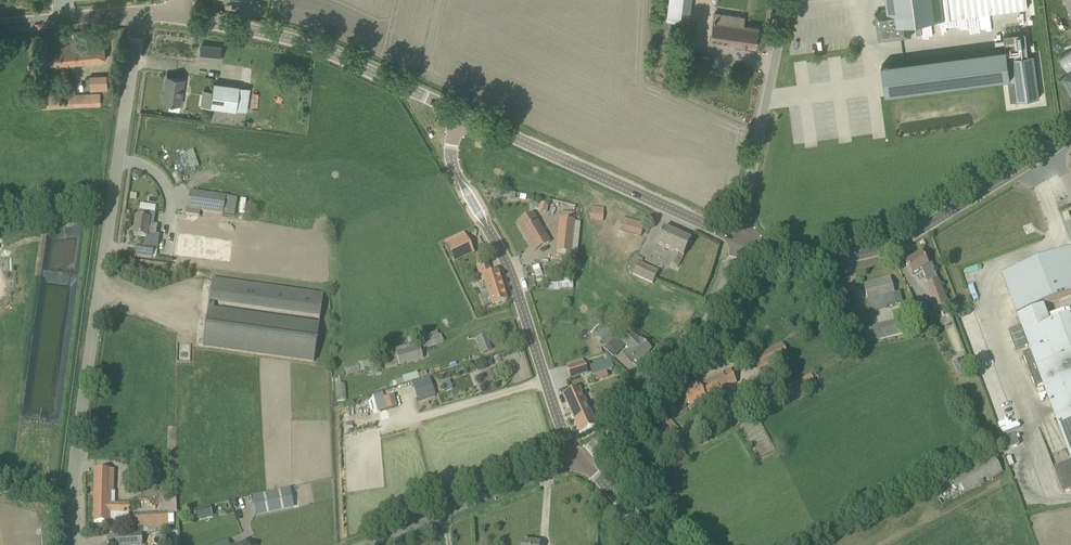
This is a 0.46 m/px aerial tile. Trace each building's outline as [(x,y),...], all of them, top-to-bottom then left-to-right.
[(693,0),(670,0),(669,19),(692,20),(693,0)] [(892,38),(912,36),(911,30),(911,27),(911,23),(1027,8),(1026,0),(886,0),(888,10),(881,10),(875,11),(876,18),(879,40),(892,38)] [(724,21),(713,19),(710,40),(755,46),(758,27),(743,25),(744,18),(725,15),(724,21)] [(1002,79),(1008,78),(1009,78),(1011,95),(1038,91),(1039,97),(1039,98),(1040,97),(1034,55),(1029,55),(1026,32),(1004,35),(1006,48),(882,64),(884,76),(891,75),(893,92),(1002,77),(1002,79)] [(47,66),(62,64),(105,59),(103,39),(60,44),(60,47),(45,48),(47,66)] [(221,47),(201,45),(200,59),(220,61),(221,47)] [(1059,56),(1069,72),(1070,70),(1070,49),(1059,56)] [(28,64),(30,80),(39,78),(37,63),(28,64)] [(1070,98),(1070,73),(1060,78),(1070,98)] [(107,76),(90,77),(90,90),(108,89),(107,76)] [(168,77),(164,103),(181,106),(185,79),(168,77)] [(246,111),(250,87),(216,83),(212,107),(246,111)] [(33,96),(33,106),(101,104),(100,93),(33,96)] [(234,216),(236,198),(191,192),(188,208),(188,209),(186,209),(186,215),(199,217),(200,211),(234,216)] [(134,236),(146,237),(146,240),(145,240),(144,247),(138,246),(137,256),(153,259),(154,249),(157,250),(159,235),(156,235),(157,229),(157,225),(154,225),(155,214),(156,206),(141,204),(140,211),(139,211),(138,218),(136,217),(134,230),(133,236),(134,236)] [(548,206),(540,204),(539,210),(546,212),(548,206)] [(591,207),(590,221),(603,221),(604,208),(591,207)] [(550,243),(533,214),(518,223),(535,252),(550,243)] [(623,218),(620,231),(640,237),(644,223),(623,218)] [(556,252),(571,254),(574,222),(560,220),(556,252)] [(691,240),(663,228),(656,244),(675,252),(669,264),(678,268),(683,256),(691,240)] [(446,245),(452,257),(472,248),(466,236),(446,245)] [(1050,323),(1039,327),(1032,310),(1044,305),(1070,295),(1070,248),(1002,274),(1017,314),(1022,327),(1009,331),(1016,349),(1029,344),(1031,351),(1024,354),(1024,353),(1023,353),(1036,388),(1036,387),(1043,384),(1070,458),(1070,316),(1050,323)] [(912,275),(922,269),(927,284),(924,286),(933,310),(948,303),(939,279),(938,280),(931,263),(927,265),(921,254),(905,263),(912,275)] [(632,275),(652,284),(655,278),(658,271),(642,264),(638,262),(632,275)] [(492,305),(507,300),(498,271),(483,275),(488,292),(481,295),(485,307),(492,305)] [(212,278),(203,346),(314,361),(319,324),(214,309),(215,303),(320,318),(323,294),(212,278)] [(867,301),(883,297),(885,308),(902,303),(899,292),(894,294),(890,278),(863,285),(867,301)] [(907,320),(902,322),(901,318),(877,325),(881,339),(882,339),(883,342),(886,341),(885,338),(905,333),(904,329),(909,327),(907,320)] [(614,336),(625,345),(631,351),(628,354),(638,364),(651,349),(641,340),(640,341),(634,336),(631,333),(631,334),(623,327),(618,332),(609,324),(605,328),(600,324),(596,328),(592,333),(605,346),(614,336)] [(437,331),(421,337),(422,341),(439,335),(437,331)] [(486,336),(477,339),(482,353),(491,350),(486,336)] [(782,342),(753,357),(759,369),(788,355),(782,342)] [(396,354),(399,365),(423,359),(419,343),(404,346),(394,348),(396,354)] [(569,377),(589,371),(585,359),(565,366),(569,377)] [(961,359),(953,362),(957,374),(965,370),(961,359)] [(609,361),(590,367),(594,376),(612,370),(609,361)] [(367,369),(365,362),(346,369),(348,375),(367,369)] [(495,369),(485,372),(489,383),(499,379),(495,369)] [(706,398),(738,383),(731,370),(700,386),(700,385),(684,393),(692,407),(707,399),(706,398)] [(427,371),(402,376),(404,382),(428,377),(427,371)] [(441,381),(444,390),(462,385),(459,376),(441,381)] [(429,378),(413,384),(419,401),(435,395),(429,378)] [(346,383),(336,384),(337,401),(347,400),(346,383)] [(794,383),(780,390),(787,404),(800,397),(794,383)] [(597,426),(579,388),(563,395),(580,434),(597,426)] [(390,395),(375,399),(379,412),(394,408),(390,395)] [(656,423),(669,438),(679,429),(666,414),(656,423)] [(1007,449),(1019,445),(1015,436),(1004,440),(1007,449)] [(685,456),(679,446),(664,455),(670,465),(685,456)] [(1003,473),(993,454),(932,488),(942,507),(1003,473)] [(138,469),(131,471),(134,480),(141,477),(138,469)] [(110,522),(110,514),(129,514),(129,506),(129,505),(125,505),(114,505),(112,504),(111,504),(111,492),(113,491),(113,470),(95,470),(94,522),(110,522)] [(1059,480),(1058,480),(1063,493),(1070,490),(1070,476),(1059,480)] [(290,488),(252,496),(256,516),(294,508),(290,488)] [(210,506),(193,510),(195,520),(212,516),(210,506)] [(129,515),(129,523),(130,532),(136,531),(136,529),(141,528),(171,526),(175,526),(174,514),(174,512),(168,512),(168,513),(162,513),(156,514),(129,515)] [(178,542),(178,531),(169,531),(170,542),(173,542),(178,542)] [(120,534),(120,535),(119,535),(109,536),(106,536),(106,544),(143,544),(142,533),(130,534),(124,534),(120,534)]
